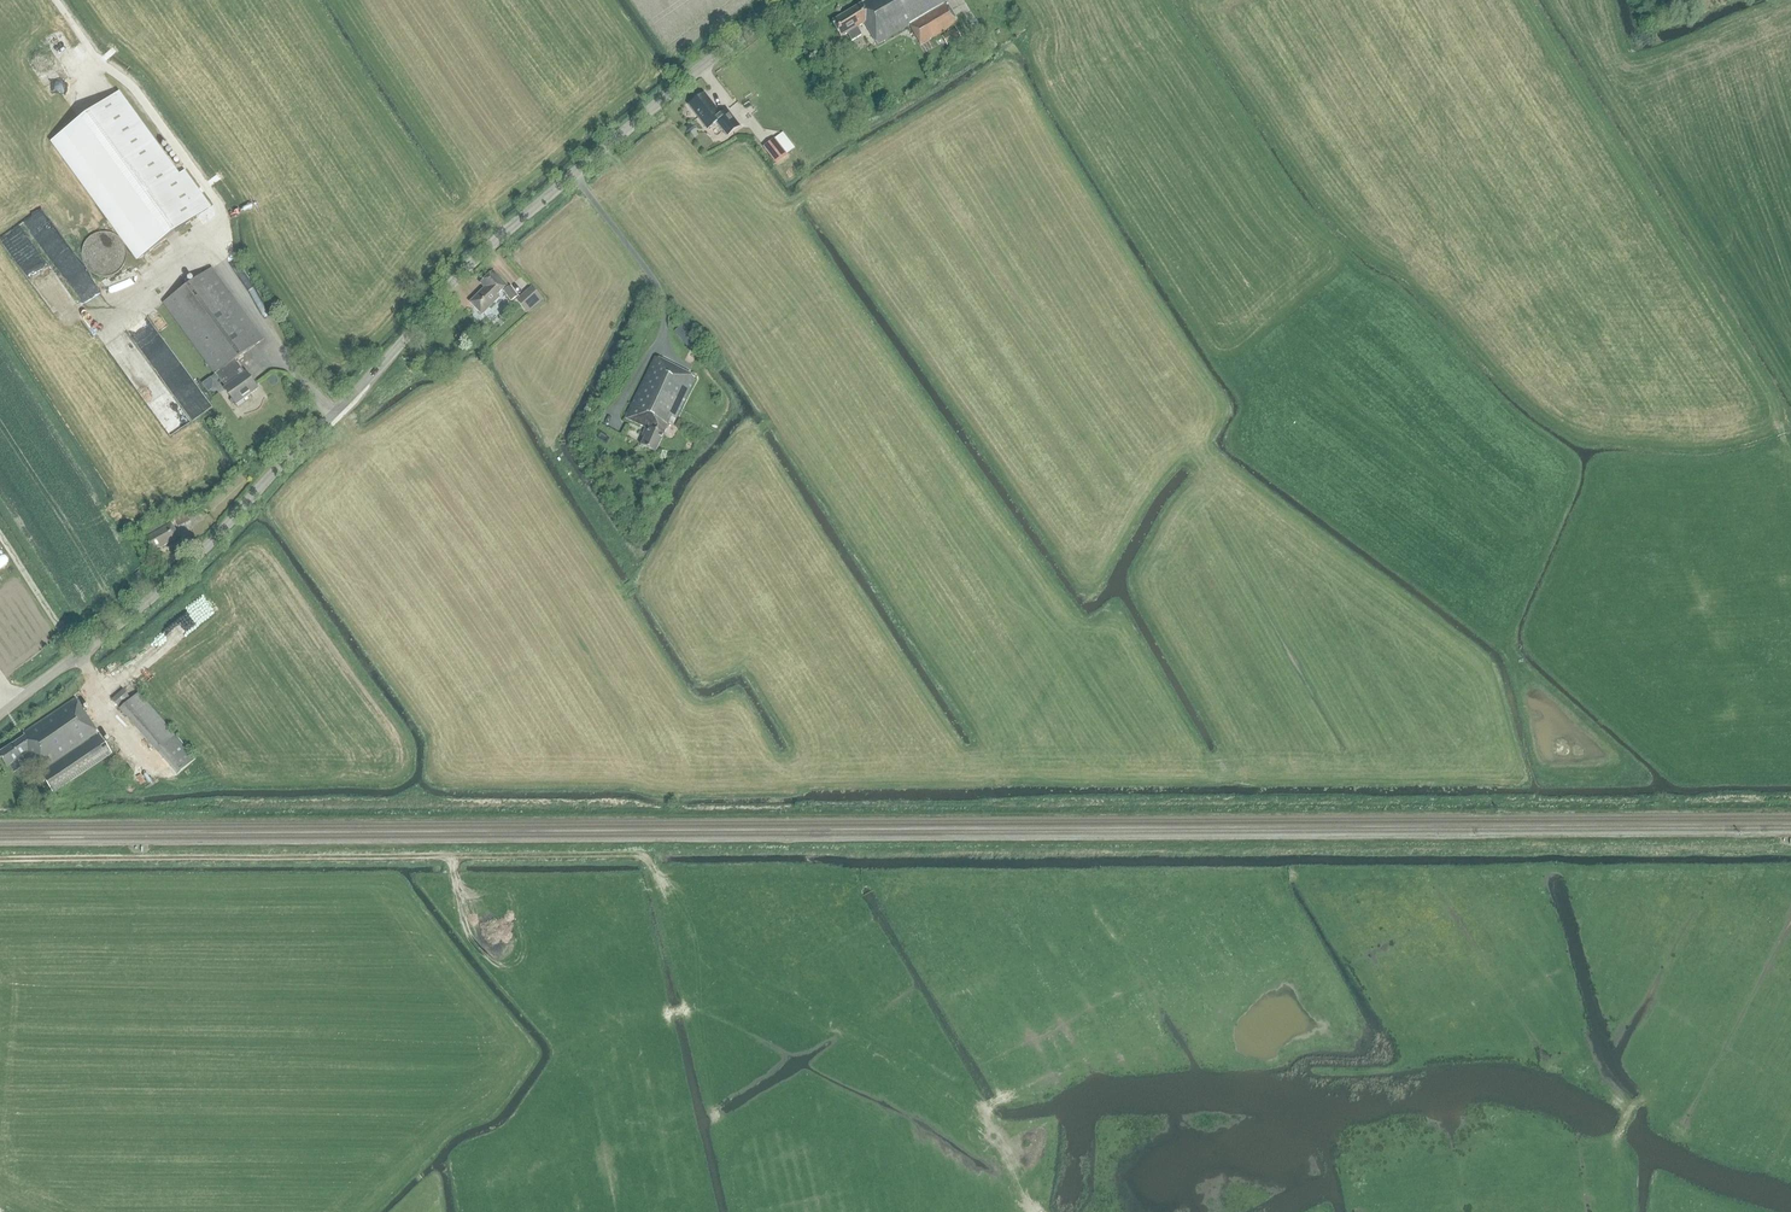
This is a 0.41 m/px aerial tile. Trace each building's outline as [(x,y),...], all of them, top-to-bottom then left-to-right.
[(958,22),(945,0),(862,0),(864,2),(831,21),(833,24),(832,24),(838,34),(839,34),(840,37),(847,33),(851,40),(861,35),(856,27),(864,23),(875,42),(876,42),(877,43),(909,25),(920,45),(958,22)] [(962,40),(955,28),(941,36),(947,46),(949,48),(962,40)] [(117,94),(52,141),(138,259),(210,207),(184,171),(177,176),(117,94)] [(705,127),(714,120),(726,136),(739,126),(726,110),(720,115),(706,97),(703,99),(701,95),(688,105),(705,127)] [(787,155),(774,137),(762,147),(775,164),(787,155)] [(96,250),(97,267),(123,265),(122,253),(110,254),(110,249),(96,250)] [(235,405),(257,389),(245,372),(244,373),(235,360),(263,339),(211,268),(163,303),(215,374),(225,387),(223,389),(235,405)] [(496,295),(506,286),(492,272),(483,280),(488,285),(470,302),(481,313),(498,297),(496,295)] [(503,291),(510,301),(518,296),(511,285),(503,291)] [(543,299),(531,286),(516,300),(528,313),(543,299)] [(640,445),(656,452),(669,422),(672,424),(694,379),(654,357),(629,407),(630,407),(624,418),(645,428),(641,435),(644,436),(640,445)] [(168,434),(191,421),(170,386),(147,400),(168,434)] [(190,521),(184,510),(173,515),(178,527),(190,521)] [(179,537),(171,524),(145,539),(152,551),(152,552),(162,546),(162,547),(179,537)] [(129,697),(123,689),(111,699),(118,707),(129,697)] [(138,693),(119,709),(177,775),(196,759),(138,693)] [(121,768),(74,698),(22,733),(25,736),(0,752),(0,757),(7,767),(27,754),(62,807),(121,768)] [(33,782),(26,786),(32,797),(40,793),(33,782)]
